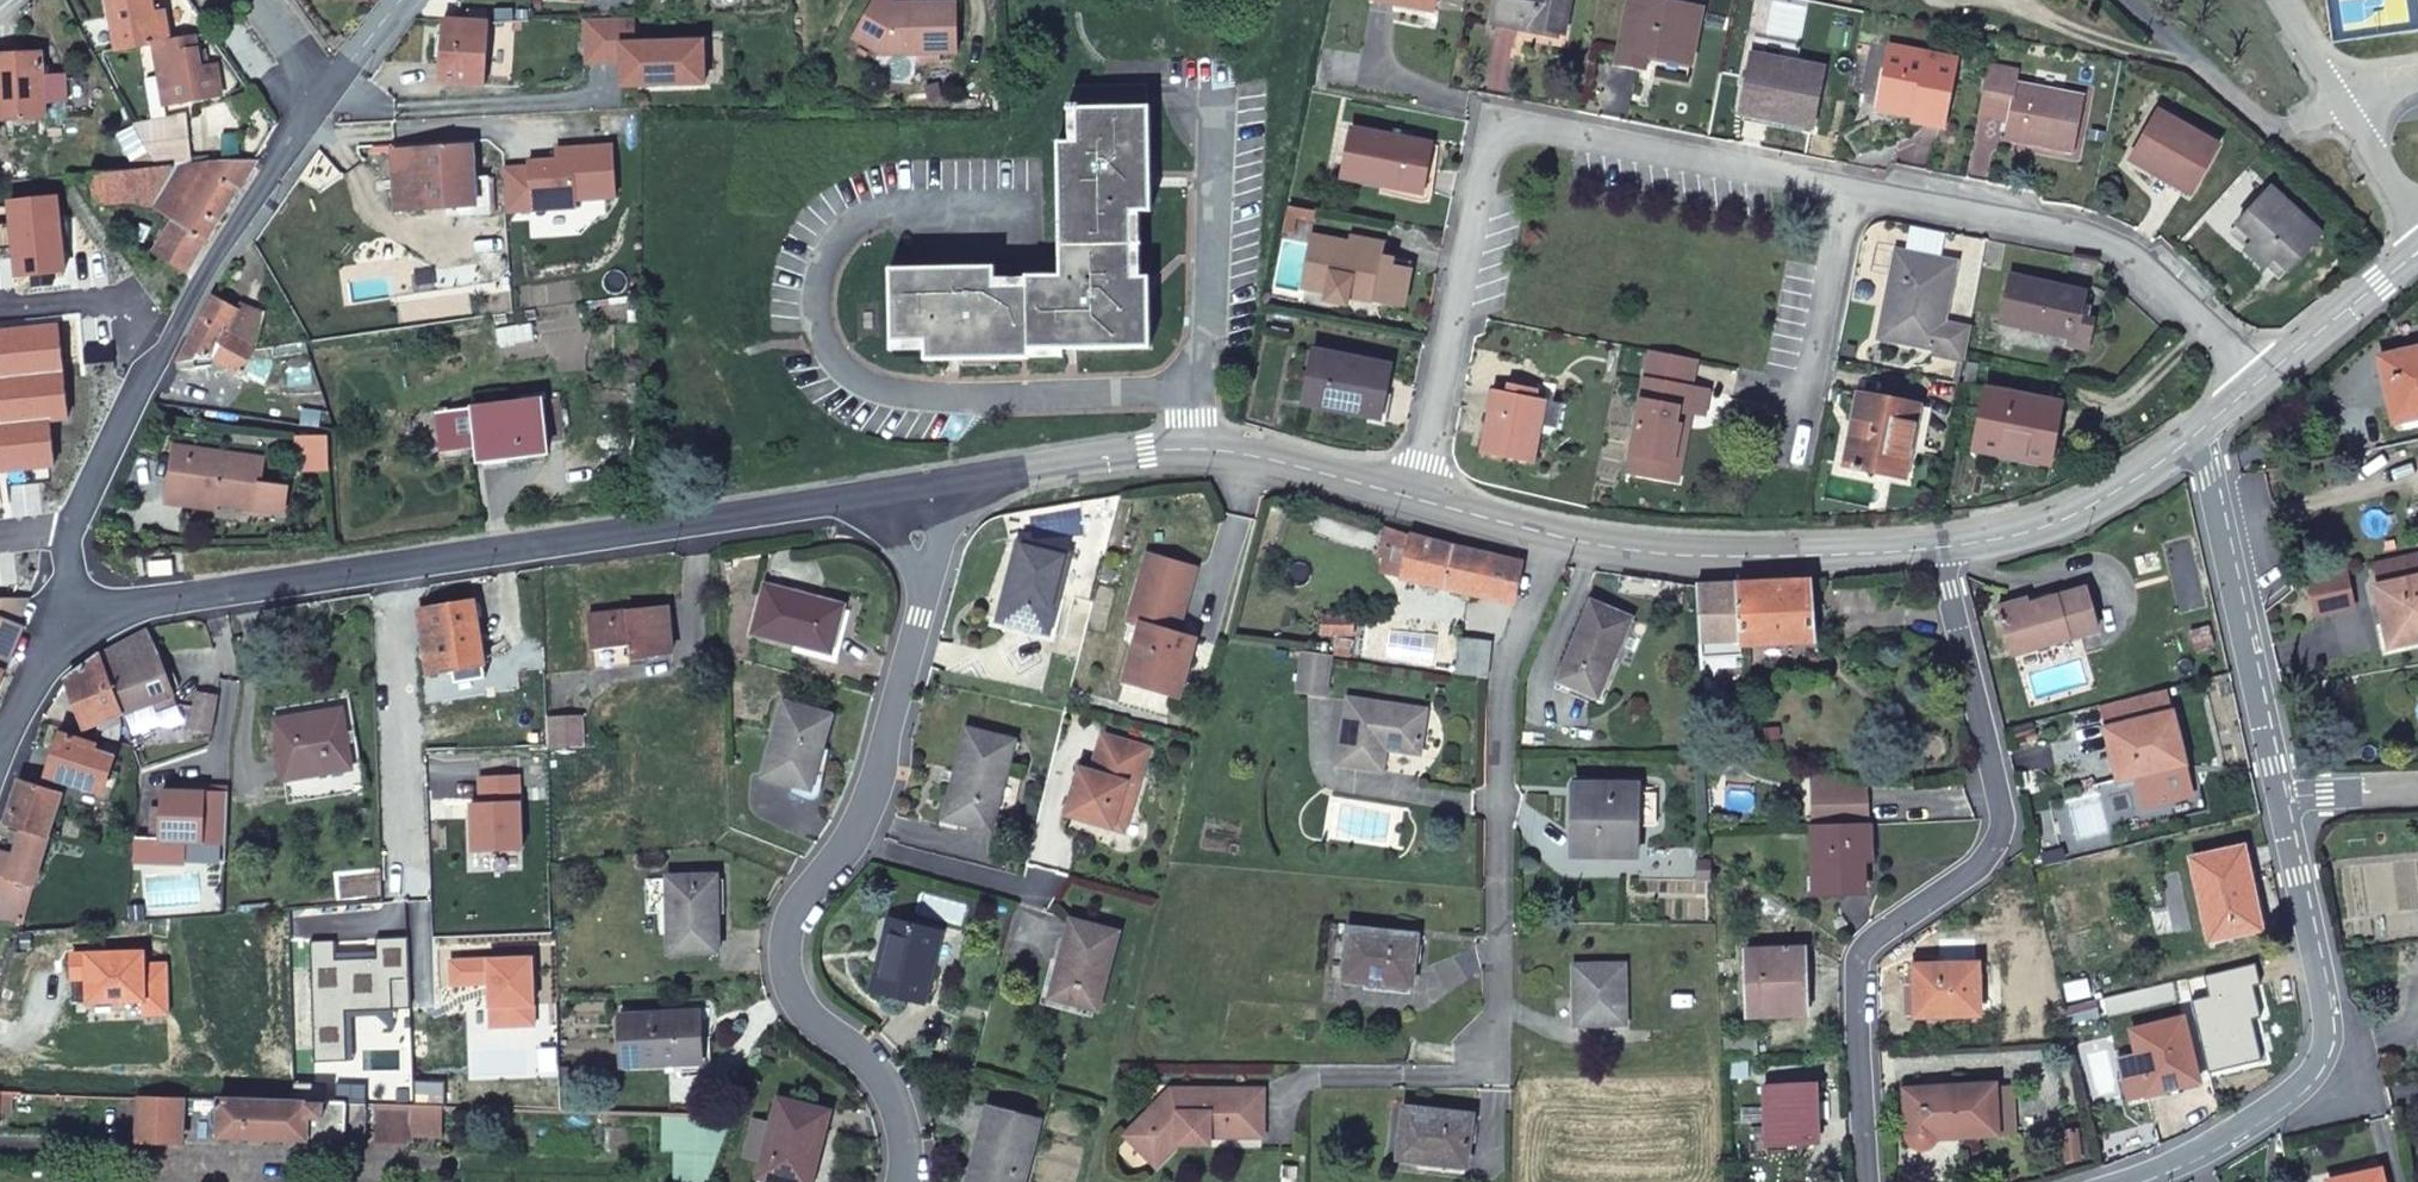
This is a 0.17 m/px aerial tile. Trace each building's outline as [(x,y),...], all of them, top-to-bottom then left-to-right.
[(174,104),(222,95),(217,65),(199,69),(193,37),(169,41),(163,13),(154,14),(152,0),(108,0),(117,50),(155,44),(160,75),(168,73),(174,104)] [(887,0),(871,0),(854,31),(883,46),(914,45),(915,52),(956,51),(954,1),(892,3),(887,0)] [(1433,11),(1436,0),(1380,0),(1433,11)] [(1494,24),(1563,34),(1570,0),(1498,0),(1494,24)] [(1658,0),(1631,0),(1618,61),(1689,75),(1702,9),(1658,0)] [(631,17),(582,19),(584,63),(621,62),(622,87),(703,83),(701,40),(632,43),(631,17)] [(487,22),(444,20),(441,83),(483,86),(487,22)] [(883,46),(854,31),(851,37),(881,53),(915,52),(914,45),(883,46)] [(1889,47),(1879,96),(1915,104),(1913,116),(1912,124),(1945,130),(1958,61),(1889,47)] [(44,117),(44,104),(65,104),(64,77),(42,79),(41,55),(0,56),(0,119),(44,117)] [(1824,70),(1753,56),(1741,115),(1812,129),(1824,70)] [(1987,66),(1982,97),(2011,103),(2008,121),(2004,138),(2071,151),(2081,97),(2015,84),(2017,73),(1987,66)] [(165,105),(174,104),(168,73),(160,75),(165,105)] [(994,268),(888,269),(889,339),(925,339),(925,358),(1027,358),(1027,349),(1149,347),(1148,278),(1131,277),(1131,211),(1149,210),(1148,106),(1144,106),(1145,84),(1074,84),(1075,143),(1057,144),(1058,276),(1026,277),(1026,286),(994,287),(994,268)] [(1915,104),(1879,96),(1877,108),(1913,116),(1915,104)] [(1982,97),(1978,115),(2008,121),(2011,103),(1982,97)] [(2217,147),(2159,114),(2132,159),(2192,190),(2217,147)] [(131,119),(158,169),(172,168),(189,167),(185,116),(131,119)] [(1430,147),(1354,130),(1344,176),(1422,191),(1430,147)] [(503,168),(506,212),(576,208),(575,200),(615,198),(612,146),(556,149),(556,160),(528,161),(528,167),(503,168)] [(393,152),(395,182),(404,182),(405,208),(475,204),(471,147),(393,152)] [(189,167),(172,168),(151,206),(176,220),(190,228),(201,209),(217,220),(235,189),(243,186),(256,163),(253,162),(189,167)] [(158,169),(92,174),(95,204),(124,201),(151,206),(172,168),(158,169)] [(404,182),(395,182),(397,209),(405,208),(404,182)] [(2272,189),(2239,225),(2257,241),(2247,251),(2266,269),(2276,258),(2289,270),(2321,234),(2272,189)] [(187,273),(217,220),(201,209),(190,228),(176,220),(156,254),(187,273)] [(2257,241),(2239,225),(2230,235),(2247,251),(2257,241)] [(1350,231),(1347,244),(1383,250),(1385,238),(1350,231)] [(1402,308),(1410,270),(1380,264),(1381,258),(1383,250),(1347,244),(1312,237),(1302,287),(1327,292),(1325,302),(1344,306),(1347,296),(1402,308)] [(1964,363),(1971,329),(1943,322),(1954,266),(1897,254),(1880,339),(1936,350),(1934,356),(1964,363)] [(1380,264),(1410,270),(1411,263),(1381,258),(1380,264)] [(2279,281),(2289,270),(2276,258),(2266,269),(2279,281)] [(2002,325),(2069,340),(2076,341),(2085,304),(2088,292),(2013,277),(2002,325)] [(212,297),(201,317),(238,338),(243,328),(233,322),(238,311),(234,309),(212,297)] [(238,338),(256,348),(262,315),(237,304),(234,309),(238,311),(233,322),(243,328),(238,338)] [(2076,341),(2069,340),(2068,347),(2089,351),(2098,308),(2085,304),(2076,341)] [(241,374),(256,348),(238,338),(201,317),(178,360),(210,356),(241,374)] [(2381,359),(2396,423),(2417,418),(2417,351),(2381,359)] [(1304,404),(1370,418),(1374,397),(1383,399),(1390,367),(1316,352),(1304,404)] [(1695,360),(1651,352),(1646,380),(1626,473),(1667,481),(1678,425),(1673,424),(1677,408),(1690,411),(1702,413),(1707,391),(1689,388),(1695,360)] [(1563,404),(1495,391),(1483,454),(1533,465),(1540,426),(1558,431),(1563,404)] [(2058,407),(1989,393),(1978,449),(2006,455),(2009,444),(2050,451),(2058,407)] [(1861,395),(1847,465),(1905,478),(1911,451),(1923,453),(1928,435),(1915,432),(1920,407),(1861,395)] [(1374,397),(1370,418),(1378,420),(1383,399),(1374,397)] [(540,400),(438,413),(442,450),(476,446),(477,457),(503,454),(504,458),(546,453),(540,400)] [(1678,425),(1667,481),(1675,483),(1690,411),(1677,408),(1673,424),(1678,425)] [(295,436),(296,469),(326,474),(323,441),(295,436)] [(262,459),(176,446),(167,503),(187,506),(188,499),(281,513),(285,487),(258,483),(262,459)] [(1522,562),(1378,523),(1376,531),(1382,533),(1378,551),(1407,559),(1402,578),(1513,602),(1522,562)] [(999,619),(1048,631),(1068,554),(1022,543),(1009,589),(1006,588),(999,619)] [(1074,598),(1093,603),(1106,553),(1087,548),(1074,598)] [(1407,559),(1378,551),(1373,571),(1402,578),(1407,559)] [(2385,624),(2394,623),(2399,644),(2417,640),(2417,552),(2377,561),(2385,624)] [(1136,641),(1124,679),(1179,694),(1194,638),(1176,633),(1195,569),(1148,555),(1129,620),(1141,623),(1136,641)] [(2347,567),(2328,572),(2336,610),(2355,606),(2347,567)] [(2328,572),(2309,576),(2318,614),(2336,610),(2328,572)] [(1810,581),(1739,584),(1742,643),(1813,640),(1810,581)] [(1739,584),(1699,586),(1702,656),(1743,653),(1742,643),(1739,584)] [(841,606),(765,587),(753,632),(830,652),(841,606)] [(2011,657),(2087,637),(2083,621),(2094,618),(2088,592),(2022,607),(2021,602),(1999,609),(2011,657)] [(23,598),(0,598),(0,670),(3,672),(20,625),(14,622),(23,598)] [(31,598),(27,598),(23,598),(14,622),(20,625),(31,598)] [(1592,601),(1558,681),(1594,696),(1634,619),(1592,601)] [(473,604),(419,612),(427,674),(481,666),(473,604)] [(668,609),(588,617),(590,650),(628,646),(629,657),(671,653),(668,609)] [(1323,633),(1351,634),(1353,616),(1324,614),(1323,633)] [(2083,621),(2087,637),(2098,635),(2094,618),(2083,621)] [(1136,641),(1141,623),(1129,620),(1124,638),(1136,641)] [(2394,623),(2385,624),(2390,646),(2399,644),(2394,623)] [(2191,631),(2195,651),(2214,646),(2209,626),(2191,631)] [(144,632),(101,655),(121,715),(153,703),(157,711),(174,704),(144,632)] [(1351,646),(1351,634),(1323,633),(1322,645),(1351,646)] [(1461,639),(1459,673),(1488,677),(1490,642),(1461,639)] [(1327,655),(1301,652),(1296,691),(1322,695),(1327,655)] [(101,655),(66,681),(84,729),(121,715),(101,655)] [(2167,691),(2100,707),(2118,782),(2184,765),(2167,691)] [(189,732),(211,735),(217,697),(195,694),(189,732)] [(1426,709),(1349,697),(1338,763),(1383,770),(1386,749),(1420,754),(1426,709)] [(831,716),(782,702),(762,776),(810,790),(831,716)] [(342,709),(274,721),(284,782),(288,806),(366,792),(361,767),(353,769),(342,709)] [(586,748),(584,717),(549,718),(551,749),(586,748)] [(1014,742),(966,730),(955,775),(960,776),(949,820),(991,831),(1014,742)] [(1129,808),(1148,746),(1103,734),(1092,771),(1081,767),(1078,777),(1082,779),(1078,790),(1074,789),(1067,811),(1111,825),(1118,804),(1129,808)] [(98,747),(80,741),(62,735),(48,776),(102,793),(115,760),(96,752),(98,747)] [(1811,773),(1810,804),(1867,802),(1865,787),(1811,773)] [(1082,779),(1078,777),(1074,789),(1078,790),(1082,779)] [(61,795),(20,782),(7,825),(23,830),(46,837),(61,795)] [(1637,857),(1638,826),(1638,794),(1638,785),(1579,784),(1577,840),(1586,841),(1585,856),(1637,857)] [(226,842),(228,792),(186,791),(162,791),(160,839),(145,839),(145,861),(184,862),(185,842),(226,842)] [(541,817),(539,794),(519,798),(522,819),(541,817)] [(1638,794),(1638,826),(1656,826),(1656,794),(1638,794)] [(1810,804),(1810,824),(1870,822),(1867,802),(1810,804)] [(1123,829),(1129,808),(1118,804),(1111,825),(1123,829)] [(1871,852),(1870,822),(1810,824),(1814,894),(1864,892),(1862,853),(1871,852)] [(46,837),(23,830),(14,858),(0,853),(0,892),(28,900),(49,838),(46,837)] [(135,861),(145,861),(145,839),(135,838),(135,861)] [(1577,855),(1585,856),(1586,841),(1577,840),(1577,855)] [(2193,861),(2210,941),(2261,931),(2243,851),(2193,861)] [(715,874),(665,876),(666,878),(667,912),(668,954),(716,952),(715,874)] [(667,912),(666,878),(645,879),(646,913),(667,912)] [(885,963),(896,921),(889,919),(879,962),(885,963)] [(1118,931),(1072,920),(1051,997),(1098,1009),(1118,931)] [(941,932),(896,921),(885,963),(879,962),(872,988),(923,1001),(941,932)] [(1418,935),(1349,928),(1343,980),(1412,987),(1418,935)] [(1803,949),(1747,951),(1751,1017),(1807,1014),(1803,949)] [(1624,965),(1574,966),(1575,1025),(1625,1024),(1624,965)] [(1913,969),(1914,988),(1915,1018),(1978,1017),(1978,967),(1913,969)] [(1915,1018),(1914,988),(1905,988),(1905,1018),(1915,1018)] [(2097,1018),(2094,1002),(2065,1009),(2069,1025),(2097,1018)] [(698,1013),(620,1016),(622,1064),(700,1062),(698,1013)] [(2138,1055),(2121,1059),(2129,1099),(2197,1083),(2182,1020),(2132,1032),(2138,1055)] [(1810,1085),(1765,1087),(1767,1144),(1813,1142),(1810,1085)] [(2013,1086),(1906,1093),(1909,1140),(1924,1149),(1937,1139),(2015,1135),(2013,1086)] [(1178,1143),(1189,1143),(1195,1135),(1209,1135),(1262,1136),(1262,1090),(1169,1090),(1169,1107),(1154,1106),(1125,1135),(1156,1167),(1178,1143)] [(365,1104),(222,1099),(133,1096),(132,1106),(139,1107),(138,1141),(180,1143),(182,1110),(216,1112),(213,1123),(220,1126),(219,1138),(345,1139),(346,1123),(364,1124),(365,1104)] [(776,1100),(757,1178),(775,1181),(802,1181),(810,1149),(818,1151),(828,1112),(776,1100)] [(411,1105),(374,1104),(372,1134),(409,1136),(411,1105)] [(442,1106),(417,1105),(411,1105),(409,1136),(440,1137),(442,1106)] [(987,1107),(976,1148),(983,1149),(974,1181),(1022,1181),(1038,1121),(987,1107)] [(1473,1115),(1403,1108),(1396,1158),(1468,1167),(1473,1115)] [(709,1115),(662,1114),(660,1150),(708,1152),(709,1115)] [(1195,1135),(1189,1143),(1209,1144),(1209,1135),(1195,1135)] [(2334,1181),(2382,1181),(2379,1172),(2334,1181)]
